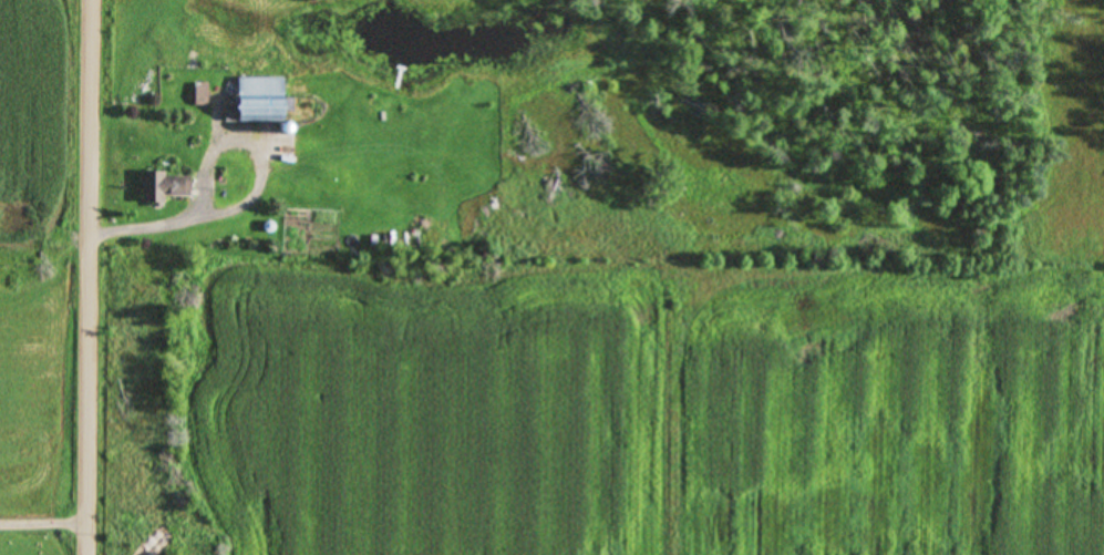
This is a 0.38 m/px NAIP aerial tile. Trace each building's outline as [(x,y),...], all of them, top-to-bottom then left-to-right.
[(281,122),(281,78),(236,78),(236,103),(224,103),(224,122),(281,122)] [(209,85),(193,85),(193,106),(209,106),(209,85)] [(141,203),(188,203),(188,177),(163,177),(163,174),(141,174),(141,203)]
